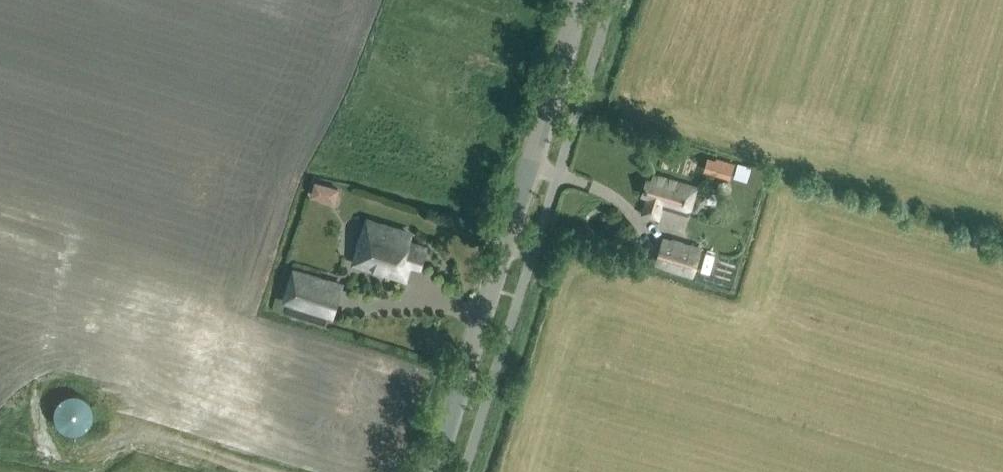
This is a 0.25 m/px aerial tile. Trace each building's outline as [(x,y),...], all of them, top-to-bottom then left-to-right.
[(708,157),(705,171),(730,178),(735,163),(717,158),(716,159),(708,157)] [(336,200),(341,184),(314,176),(309,192),(336,200)] [(647,179),(643,194),(647,196),(642,215),(657,219),(661,206),(688,213),(695,188),(653,176),(651,181),(647,179)] [(414,230),(366,215),(351,264),(407,282),(412,268),(421,270),(429,244),(412,239),(414,230)] [(672,237),(663,234),(654,262),(663,265),(663,266),(693,276),(702,245),(672,236),(672,237)] [(344,282),(293,266),(281,302),(333,318),(344,282)] [(75,430),(81,428),(86,424),(89,419),(91,413),(91,407),(88,400),(83,395),(77,392),(72,391),(66,392),(60,395),(55,400),(52,406),(52,413),(54,419),(57,424),(61,428),(68,430),(75,430)]
